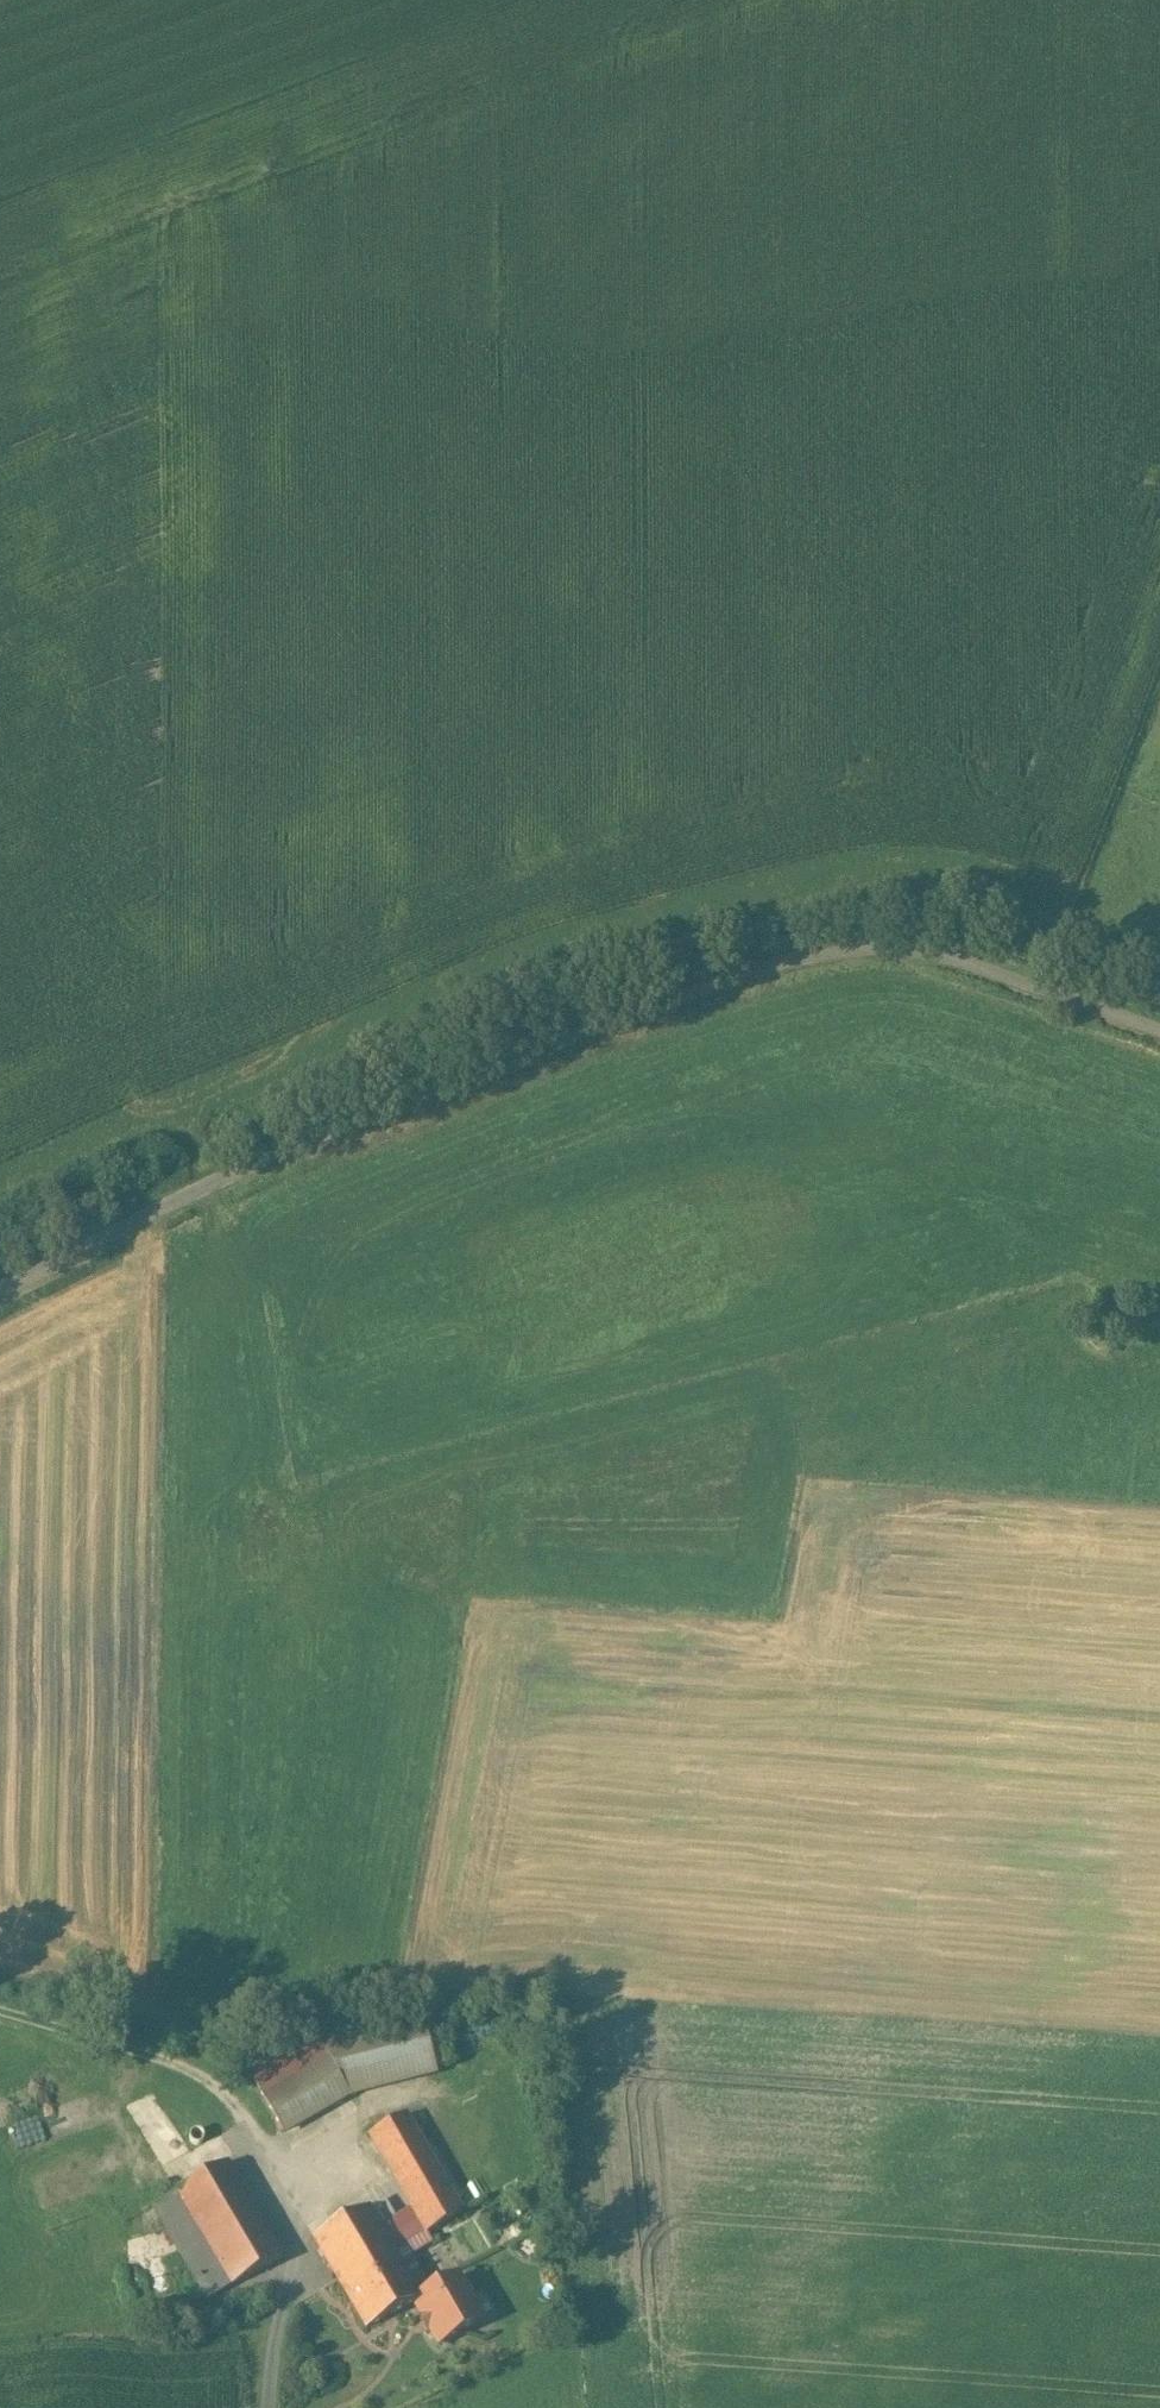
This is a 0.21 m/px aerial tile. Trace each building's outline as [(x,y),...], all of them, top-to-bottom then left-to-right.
[(417,2012),(316,2038),(317,2039),(330,2061),(329,2061),(348,2094),(349,2096),(434,2075),(417,2012)] [(317,2039),(269,2067),(267,2063),(249,2074),(263,2099),(329,2061),(330,2061),(317,2039)] [(329,2061),(263,2099),(282,2132),(348,2094),(329,2061)] [(460,2213),(404,2116),(370,2135),(424,2230),(426,2233),(460,2213)] [(281,2257),(226,2163),(176,2191),(206,2242),(231,2286),(281,2257)] [(206,2242),(176,2191),(153,2205),(182,2256),(206,2242)] [(384,2199),(367,2208),(380,2229),(391,2222),(396,2219),(384,2199)] [(367,2208),(313,2238),(366,2328),(413,2301),(419,2297),(391,2249),(380,2229),(367,2208)] [(396,2219),(391,2222),(380,2229),(391,2249),(424,2230),(412,2209),(396,2219)] [(231,2286),(206,2242),(182,2256),(207,2300),(231,2286)] [(419,2297),(413,2301),(422,2316),(420,2317),(427,2329),(429,2328),(438,2344),(477,2321),(466,2302),(470,2300),(457,2276),(419,2297)]
